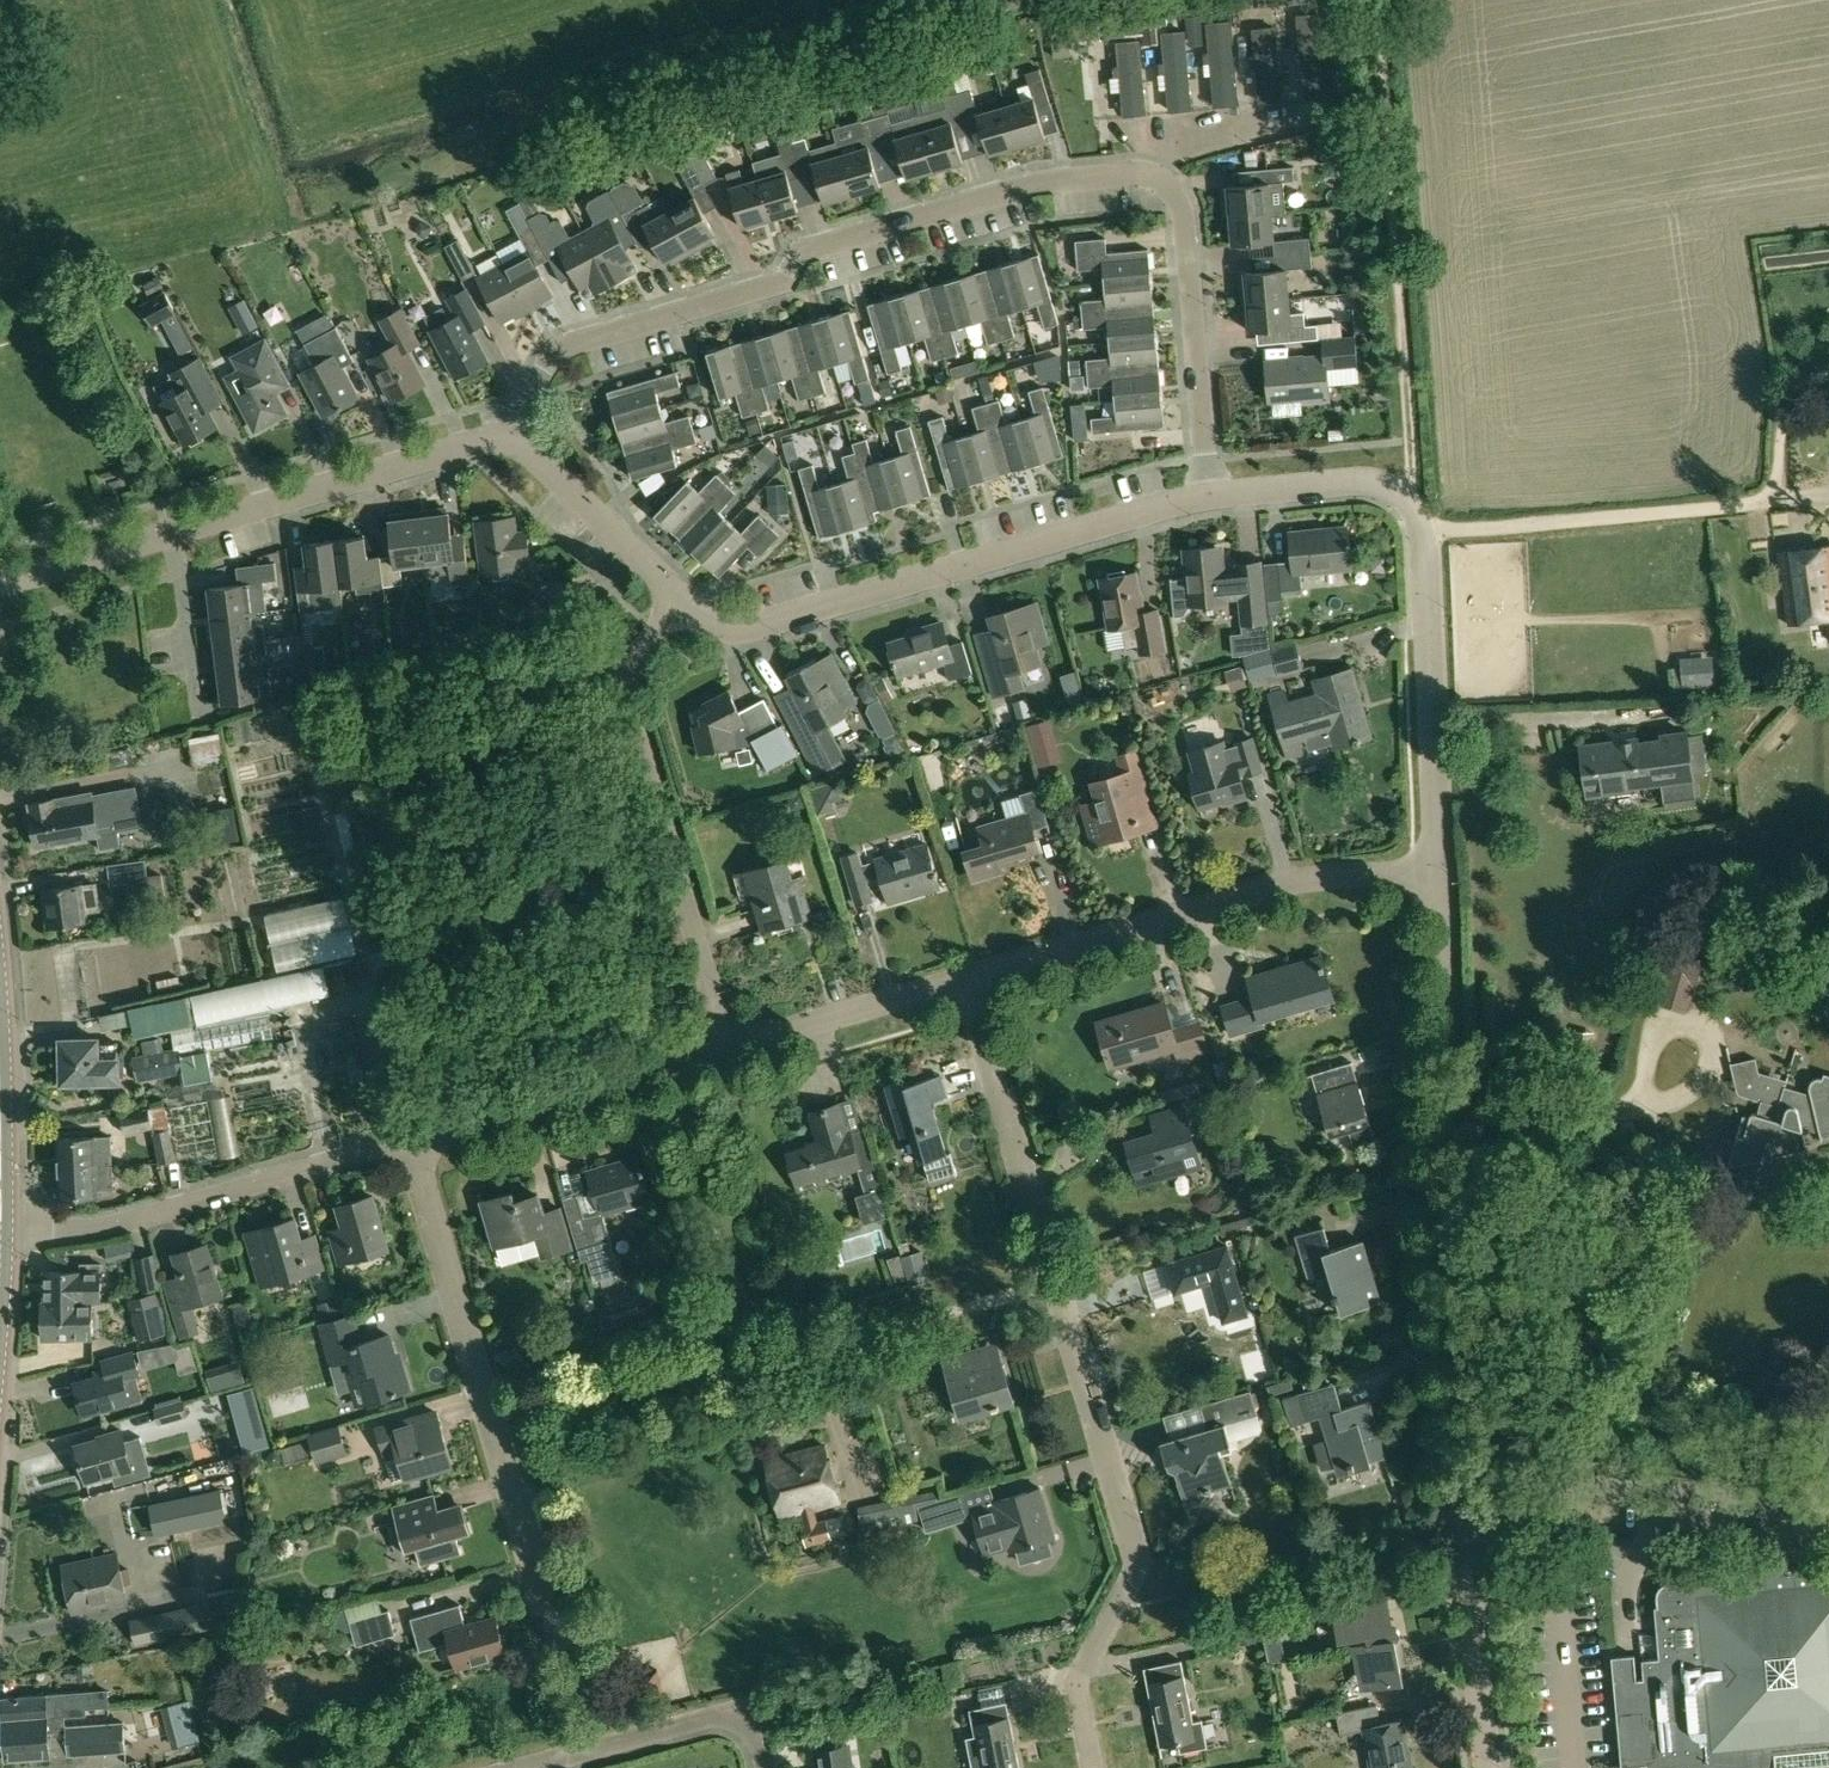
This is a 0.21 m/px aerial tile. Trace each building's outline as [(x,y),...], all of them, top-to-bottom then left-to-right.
[(1231,9),(1252,7),(1252,0),(1230,0),(1231,9)] [(1201,15),(1186,17),(1189,46),(1204,44),(1201,15)] [(1330,99),(1324,19),(1297,21),(1302,100),(1330,99)] [(1212,109),(1236,108),(1230,24),(1206,25),(1212,109)] [(1260,105),(1281,103),(1275,28),(1254,30),(1260,105)] [(1167,114),(1193,112),(1187,35),(1161,37),(1167,114)] [(1116,47),(1121,117),(1146,115),(1141,45),(1116,47)] [(1022,102),(1005,107),(1017,147),(1045,138),(1044,136),(1036,108),(1050,104),(1040,69),(1027,73),(1030,84),(1034,98),(1022,102)] [(970,90),(957,93),(967,129),(980,125),(989,155),(1017,147),(1005,107),(977,115),(970,90)] [(947,107),(918,116),(934,171),(963,163),(954,133),(967,129),(957,93),(944,97),(947,107)] [(888,113),(874,117),(884,151),(897,148),(906,180),(934,171),(918,116),(892,124),(888,113)] [(866,135),(837,143),(852,196),(880,187),(871,155),(884,151),(874,117),(862,121),(866,135)] [(781,153),(752,163),(758,180),(770,220),(798,212),(788,180),(801,176),(791,142),(789,134),(776,138),(781,153)] [(805,138),(791,142),(801,176),(814,172),(824,204),(852,196),(837,143),(810,151),(805,138)] [(701,147),(690,153),(693,160),(706,185),(718,178),(701,147)] [(693,160),(678,167),(692,192),(706,185),(693,160)] [(1227,190),(1222,191),(1224,217),(1230,217),(1267,213),(1286,212),(1284,195),(1283,181),(1295,180),(1294,168),(1262,171),(1263,184),(1227,187),(1227,190)] [(740,170),(725,174),(730,188),(742,229),(770,220),(758,180),(744,184),(740,170)] [(621,186),(610,192),(633,236),(646,229),(653,241),(664,262),(669,259),(672,264),(692,254),(669,211),(663,199),(644,209),(634,191),(621,186)] [(598,227),(584,234),(611,285),(636,272),(621,243),(633,236),(610,192),(590,203),(588,209),(598,227)] [(695,198),(669,211),(692,254),(712,243),(709,238),(714,235),(703,214),(695,198)] [(518,205),(507,211),(518,233),(530,227),(527,221),(522,211),(518,205)] [(1267,213),(1230,217),(1232,246),(1269,242),(1267,213)] [(541,214),(527,221),(530,227),(536,239),(547,259),(557,277),(570,270),(585,299),(611,285),(584,234),(571,241),(561,221),(556,220),(551,222),(547,215),(541,214)] [(422,222),(417,229),(419,235),(425,239),(432,228),(422,222)] [(530,227),(518,233),(525,245),(536,239),(530,227)] [(1310,238),(1272,242),(1274,257),(1311,253),(1310,238)] [(458,239),(444,247),(462,280),(476,273),(458,239)] [(1105,239),(1075,242),(1078,271),(1103,269),(1104,284),(1151,280),(1148,250),(1106,254),(1105,239)] [(528,251),(505,263),(531,310),(539,306),(538,303),(551,296),(535,265),(528,251)] [(1275,271),(1244,274),(1247,303),(1284,299),(1281,270),(1313,267),(1311,253),(1274,257),(1275,271)] [(1038,255),(1009,264),(1023,309),(1037,304),(1044,328),(1058,324),(1051,300),(1038,255)] [(505,263),(477,278),(501,323),(514,316),(515,318),(531,310),(505,263)] [(1009,264),(981,272),(1001,341),(1015,337),(1008,313),(1023,309),(1009,264)] [(981,272),(953,281),(966,325),(981,321),(988,345),(1001,341),(981,272)] [(1106,300),(1081,302),(1082,316),(1153,309),(1151,280),(1104,284),(1106,300)] [(953,281),(924,289),(945,358),(958,354),(951,330),(966,325),(953,281)] [(443,308),(426,317),(433,330),(430,331),(456,379),(488,362),(471,331),(485,324),(467,289),(448,299),(457,317),(450,321),(443,308)] [(924,289),(896,297),(909,342),(924,338),(931,362),(945,358),(924,289)] [(165,294),(142,305),(151,324),(165,317),(174,312),(165,294)] [(896,297),(867,306),(881,351),(888,375),(902,371),(895,347),(909,342),(896,297)] [(1284,299),(1247,303),(1250,332),(1283,329),(1285,343),(1319,340),(1318,326),(1305,327),(1304,313),(1285,315),(1284,299)] [(244,302),(231,308),(245,334),(258,327),(244,302)] [(394,346),(370,359),(392,401),(425,384),(407,351),(420,345),(401,309),(380,320),(394,346)] [(1153,309),(1082,316),(1083,330),(1108,328),(1109,343),(1156,339),(1153,309)] [(849,311),(820,320),(833,365),(848,360),(856,384),(869,380),(862,356),(849,311)] [(820,320),(792,328),(812,397),(826,393),(819,369),(833,365),(820,320)] [(315,366),(300,374),(323,416),(357,398),(341,369),(353,362),(335,328),(303,345),(315,366)] [(792,328),(764,336),(777,381),(792,377),(799,401),(812,397),(792,328)] [(764,336),(735,345),(756,414),(769,410),(762,386),(777,381),(764,336)] [(1324,356),(1265,362),(1269,402),(1304,399),(1305,403),(1330,401),(1327,369),(1358,366),(1355,338),(1323,341),(1324,356)] [(1111,358),(1086,361),(1087,375),(1159,368),(1156,339),(1109,343),(1111,358)] [(241,370),(228,377),(233,388),(256,430),(286,414),(272,388),(286,381),(265,343),(235,359),(241,370)] [(735,345),(707,353),(720,398),(735,394),(742,418),(756,414),(735,345)] [(1052,381),(1063,381),(1062,357),(1061,356),(1046,360),(1052,381)] [(181,392),(162,402),(185,444),(218,427),(210,411),(205,403),(220,395),(216,387),(200,357),(171,373),(181,392)] [(1080,359),(1069,360),(1070,375),(1081,374),(1080,359)] [(964,366),(953,370),(956,380),(962,378),(967,377),(964,366)] [(1159,368),(1087,375),(1088,389),(1113,386),(1115,402),(1161,398),(1159,368)] [(652,380),(607,393),(615,422),(660,409),(656,394),(680,387),(676,373),(652,380)] [(945,373),(936,375),(939,385),(948,382),(945,373)] [(1081,374),(1070,375),(1072,389),(1083,388),(1082,374),(1081,374)] [(984,378),(980,379),(984,396),(994,394),(989,376),(984,378)] [(889,380),(880,383),(884,397),(893,394),(889,380)] [(700,383),(687,386),(690,400),(704,396),(700,383)] [(951,387),(937,391),(940,403),(954,399),(951,387)] [(1036,417),(1021,421),(1034,466),(1063,458),(1050,413),(1043,389),(1029,393),(1036,417)] [(1116,417),(1091,419),(1093,434),(1118,432),(1164,428),(1161,398),(1115,402),(1116,417)] [(999,401),(986,405),(1006,474),(1034,466),(1021,421),(1006,425),(999,401)] [(979,433),(965,437),(978,482),(1006,474),(986,405),(972,409),(979,433)] [(660,409),(615,422),(624,450),(693,430),(689,416),(665,423),(660,409)] [(943,417),(929,421),(936,445),(949,490),(978,482),(965,437),(950,441),(943,417)] [(757,418),(747,421),(751,434),(760,431),(757,418)] [(1089,439),(1087,421),(1074,422),(1075,440),(1089,439)] [(712,424),(695,429),(696,434),(701,433),(703,440),(716,437),(712,424)] [(903,455),(889,459),(901,504),(930,496),(917,451),(910,427),(896,431),(903,455)] [(693,430),(624,450),(632,479),(677,466),(672,450),(696,443),(693,430)] [(867,439),(852,444),(855,453),(872,513),(901,504),(889,459),(873,463),(867,439)] [(799,456),(795,440),(784,443),(788,459),(799,456)] [(766,444),(757,453),(770,466),(779,457),(766,444)] [(849,480),(834,485),(847,531),(875,522),(872,513),(855,453),(842,456),(847,471),(849,480)] [(813,465),(798,469),(805,493),(819,539),(847,531),(834,485),(820,489),(813,465)] [(686,484),(654,515),(676,537),(724,488),(714,478),(697,495),(686,484)] [(786,484),(768,485),(770,504),(787,503),(786,484)] [(724,488),(676,537),(697,558),(728,526),(718,516),(735,499),(724,488)] [(446,509),(419,512),(425,563),(450,560),(454,560),(453,549),(449,514),(446,514),(446,509)] [(395,557),(380,558),(381,568),(383,568),(385,587),(403,585),(400,566),(425,563),(419,512),(392,516),(392,521),(390,522),(395,557)] [(513,518),(476,522),(483,575),(518,571),(517,559),(529,558),(526,533),(514,535),(513,518)] [(728,526),(697,558),(718,579),(745,551),(756,562),(776,541),(756,520),(739,537),(728,526)] [(1293,562),(1278,564),(1282,594),(1303,591),(1301,575),(1351,569),(1347,527),(1290,533),(1293,562)] [(364,537),(335,541),(340,586),(356,585),(357,594),(371,592),(372,603),(385,601),(384,587),(385,587),(383,568),(381,568),(368,569),(364,537)] [(309,577),(296,579),(300,612),(327,608),(343,606),(340,586),(335,541),(305,544),(309,577)] [(1778,553),(1789,624),(1828,618),(1828,626),(1828,545),(1778,553)] [(454,560),(450,560),(452,583),(470,581),(466,548),(453,549),(454,560)] [(1185,578),(1170,580),(1173,617),(1182,616),(1187,607),(1188,607),(1225,604),(1225,600),(1239,599),(1241,626),(1245,626),(1247,645),(1266,644),(1261,562),(1236,563),(1236,567),(1223,568),(1222,552),(1184,556),(1185,578)] [(239,586),(208,590),(212,619),(257,614),(267,612),(263,583),(277,581),(275,564),(237,569),(239,586)] [(1135,574),(1099,581),(1109,632),(1124,629),(1145,625),(1143,614),(1135,574)] [(572,583),(546,590),(554,616),(579,608),(572,583)] [(1282,600),(1268,601),(1270,615),(1284,614),(1282,600)] [(999,654),(981,659),(993,698),(1022,690),(1016,670),(1037,664),(1038,666),(1039,665),(1030,636),(1043,632),(1036,606),(989,619),(999,654)] [(1145,625),(1124,629),(1128,649),(1139,646),(1141,656),(1165,652),(1157,612),(1143,614),(1145,625)] [(257,614),(212,619),(216,649),(266,643),(263,624),(258,624),(257,614)] [(920,635),(888,644),(898,676),(943,663),(952,660),(948,646),(941,624),(919,630),(920,635)] [(952,660),(943,663),(948,681),(971,675),(962,642),(948,646),(952,660)] [(266,643),(216,649),(219,675),(263,670),(262,658),(267,656),(266,643)] [(1274,649),(1247,657),(1253,680),(1281,672),(1274,649)] [(786,675),(784,676),(787,681),(803,712),(787,721),(806,757),(815,774),(842,760),(833,743),(825,727),(848,715),(844,709),(854,704),(843,683),(830,658),(828,654),(813,661),(786,675)] [(1712,658),(1681,660),(1683,687),(1714,684),(1712,658)] [(1241,667),(1226,672),(1228,682),(1230,681),(1244,677),(1241,667)] [(1285,690),(1270,695),(1289,757),(1304,752),(1300,740),(1307,737),(1311,749),(1334,742),(1336,747),(1356,741),(1356,743),(1361,741),(1361,739),(1371,736),(1351,669),(1316,679),(1320,694),(1289,703),(1285,690)] [(263,670),(219,675),(223,705),(254,701),(255,710),(273,705),(270,681),(264,680),(263,670)] [(860,681),(858,685),(865,700),(871,702),(879,697),(869,676),(860,681)] [(887,677),(877,682),(886,701),(896,696),(887,677)] [(1099,682),(1085,686),(1088,700),(1102,696),(1099,682)] [(694,732),(692,733),(695,747),(697,746),(699,753),(717,749),(717,752),(734,749),(733,746),(752,741),(768,772),(769,771),(768,770),(796,755),(797,756),(798,756),(782,724),(780,725),(781,726),(778,727),(764,700),(739,713),(728,691),(703,704),(704,707),(693,713),(696,725),(693,726),(694,732)] [(1027,700),(1014,704),(1018,719),(1032,716),(1027,700)] [(1705,701),(1692,701),(1692,715),(1705,714),(1705,701)] [(1034,744),(1057,738),(1051,717),(1028,723),(1034,744)] [(1007,732),(1006,734),(1007,736),(1008,738),(1009,740),(1010,741),(1012,741),(1014,742),(1016,742),(1018,741),(1019,739),(1021,738),(1021,736),(1021,734),(1021,733),(1021,731),(1019,729),(1018,728),(1016,727),(1014,727),(1012,727),(1010,728),(1009,729),(1008,730),(1007,732)] [(1635,740),(1581,747),(1587,797),(1637,790),(1637,786),(1661,782),(1664,807),(1696,803),(1693,778),(1692,773),(1706,771),(1701,735),(1687,737),(1687,733),(1661,736),(1662,737),(1635,741),(1635,740)] [(898,735),(887,741),(896,759),(908,754),(898,735)] [(1192,771),(1186,773),(1197,809),(1200,809),(1225,801),(1226,804),(1247,797),(1241,776),(1263,770),(1253,738),(1235,743),(1236,746),(1227,749),(1225,742),(1187,753),(1192,771)] [(221,748),(194,754),(197,768),(224,763),(221,748)] [(1100,801),(1084,806),(1095,843),(1144,828),(1135,801),(1148,797),(1135,752),(1118,757),(1124,774),(1094,783),(1100,801)] [(339,754),(315,760),(328,805),(352,798),(339,754)] [(837,780),(810,788),(818,816),(836,811),(833,800),(842,798),(837,780)] [(92,793),(30,804),(34,829),(31,832),(33,840),(37,842),(38,846),(97,835),(100,850),(121,846),(118,830),(142,825),(135,788),(92,795),(92,793)] [(982,845),(965,850),(974,879),(1001,871),(997,859),(1036,847),(1031,829),(1048,823),(1038,789),(1021,794),(1026,811),(977,826),(982,845)] [(802,792),(788,796),(792,810),(806,806),(802,792)] [(217,844),(239,840),(233,808),(211,812),(217,844)] [(858,852),(843,857),(857,904),(865,902),(873,900),(870,890),(867,881),(867,880),(883,876),(891,903),(940,888),(927,843),(877,857),(878,860),(862,865),(858,852)] [(145,859),(107,864),(111,884),(128,882),(132,903),(152,900),(148,877),(145,859)] [(785,859),(743,872),(753,906),(758,904),(766,931),(810,917),(798,877),(791,879),(785,859)] [(162,875),(148,877),(152,900),(166,898),(162,875)] [(81,883),(44,889),(50,928),(87,922),(85,912),(101,909),(97,882),(82,884),(81,883)] [(343,898),(267,915),(275,950),(281,971),(355,954),(343,898)] [(1672,942),(1662,978),(1696,988),(1706,952),(1672,942)] [(94,952),(68,954),(70,993),(95,992),(94,952)] [(1254,997),(1223,1006),(1232,1034),(1262,1025),(1260,1019),(1333,998),(1321,957),(1249,978),(1254,997)] [(323,966),(186,998),(192,1024),(192,1025),(330,993),(323,966)] [(177,978),(158,982),(161,994),(180,990),(177,978)] [(185,995),(130,1008),(136,1036),(192,1024),(186,998),(185,995)] [(96,998),(74,1001),(76,1026),(99,1023),(96,998)] [(1164,1003),(1099,1022),(1111,1063),(1144,1053),(1145,1058),(1176,1049),(1179,1060),(1208,1052),(1199,1021),(1171,1030),(1164,1003)] [(148,1054),(136,1057),(140,1079),(184,1072),(186,1083),(212,1077),(206,1049),(273,1038),(271,1015),(176,1033),(179,1049),(164,1052),(148,1054)] [(1573,1034),(1572,1061),(1587,1062),(1588,1035),(1573,1034)] [(100,1038),(62,1039),(62,1060),(118,1059),(118,1043),(100,1044),(100,1038)] [(161,1040),(146,1043),(148,1054),(164,1052),(161,1040)] [(1730,1166),(1806,1149),(1803,1133),(1819,1130),(1821,1136),(1828,1134),(1828,1079),(1823,1078),(1819,1077),(1817,1077),(1813,1079),(1811,1083),(1809,1087),(1811,1094),(1785,1086),(1787,1080),(1759,1071),(1756,1058),(1731,1064),(1738,1091),(1739,1093),(1741,1094),(1761,1101),(1757,1114),(1754,1113),(1751,1114),(1745,1133),(1741,1132),(1730,1166)] [(118,1059),(62,1060),(63,1082),(119,1081),(118,1059)] [(1352,1062),(1312,1074),(1331,1136),(1350,1131),(1354,1145),(1375,1139),(1352,1062)] [(904,1081),(887,1086),(902,1137),(912,1133),(920,1162),(924,1160),(930,1180),(956,1173),(956,1175),(957,1175),(951,1153),(947,1154),(931,1101),(948,1096),(942,1075),(906,1086),(904,1081)] [(1238,1083),(1222,1088),(1227,1102),(1242,1097),(1238,1083)] [(820,1142),(788,1151),(797,1184),(873,1162),(863,1128),(849,1132),(841,1104),(811,1112),(820,1142)] [(1156,1130),(1127,1138),(1141,1185),(1189,1171),(1185,1155),(1197,1151),(1182,1104),(1151,1113),(1156,1130)] [(166,1105),(122,1113),(125,1133),(153,1128),(154,1131),(161,1161),(177,1157),(170,1128),(166,1105)] [(111,1136),(58,1139),(59,1166),(64,1166),(112,1163),(111,1136)] [(580,1203),(567,1207),(582,1260),(588,1258),(595,1281),(620,1274),(614,1251),(603,1215),(652,1200),(639,1155),(588,1170),(594,1190),(577,1195),(580,1203)] [(64,1166),(59,1166),(61,1196),(100,1194),(99,1189),(114,1188),(112,1163),(64,1166)] [(881,1189),(858,1196),(866,1223),(889,1217),(881,1189)] [(514,1191),(484,1200),(495,1238),(514,1232),(517,1240),(537,1234),(544,1257),(572,1248),(560,1208),(544,1212),(538,1194),(517,1201),(514,1191)] [(344,1227),(330,1231),(339,1263),(388,1249),(373,1196),(338,1206),(344,1227)] [(1666,1203),(1650,1206),(1656,1226),(1672,1221),(1666,1203)] [(1258,1213),(1220,1224),(1222,1231),(1260,1219),(1258,1213)] [(261,1228),(246,1233),(261,1285),(276,1281),(325,1267),(315,1235),(302,1239),(296,1218),(261,1228)] [(1325,1226),(1295,1235),(1310,1281),(1330,1275),(1342,1312),(1381,1300),(1362,1240),(1332,1249),(1325,1226)] [(183,1284),(168,1288),(183,1337),(199,1332),(194,1315),(195,1315),(192,1305),(223,1295),(207,1244),(174,1254),(183,1284)] [(1227,1245),(1167,1263),(1176,1292),(1212,1281),(1224,1321),(1248,1314),(1227,1245)] [(921,1250),(902,1256),(911,1284),(929,1278),(921,1250)] [(154,1255),(134,1258),(140,1291),(161,1287),(154,1255)] [(900,1255),(888,1258),(894,1282),(906,1279),(900,1255)] [(45,1271),(46,1301),(82,1301),(93,1301),(102,1301),(101,1263),(81,1263),(82,1271),(45,1271)] [(156,1293),(130,1300),(140,1339),(166,1333),(156,1293)] [(342,1301),(342,1303),(342,1305),(343,1307),(345,1309),(347,1310),(349,1310),(351,1309),(353,1308),(354,1306),(355,1304),(355,1302),(355,1299),(353,1298),(351,1297),(349,1296),(347,1296),(345,1297),(343,1299),(342,1301)] [(336,1299),(316,1305),(320,1318),(340,1312),(336,1299)] [(43,1301),(43,1338),(93,1338),(93,1301),(82,1301),(46,1301),(43,1301)] [(248,1303),(232,1306),(237,1330),(252,1325),(248,1303)] [(354,1315),(321,1324),(332,1363),(340,1390),(363,1383),(368,1401),(411,1388),(401,1352),(396,1354),(390,1334),(362,1342),(354,1315)] [(593,1333),(589,1350),(601,1352),(604,1336),(593,1333)] [(158,1365),(154,1348),(139,1351),(144,1368),(158,1365)] [(976,1352),(943,1362),(959,1416),(1015,1400),(1004,1364),(982,1370),(976,1352)] [(95,1378),(75,1383),(84,1414),(131,1401),(142,1398),(137,1378),(141,1377),(135,1355),(103,1364),(104,1368),(106,1375),(95,1378)] [(224,1367),(208,1372),(214,1392),(231,1387),(224,1367)] [(1298,1393),(1283,1398),(1292,1426),(1307,1421),(1321,1417),(1327,1439),(1314,1443),(1322,1470),(1335,1466),(1337,1471),(1387,1456),(1370,1400),(1336,1411),(1328,1384),(1298,1393)] [(252,1389),(230,1396),(239,1431),(262,1425),(252,1389)] [(1207,1427),(1161,1441),(1167,1462),(1173,1460),(1186,1505),(1204,1499),(1214,1481),(1230,1477),(1223,1454),(1233,1451),(1224,1422),(1257,1413),(1250,1391),(1201,1406),(1207,1427)] [(183,1402),(155,1410),(159,1424),(187,1415),(183,1402)] [(435,1411),(380,1428),(385,1446),(396,1442),(401,1457),(386,1461),(392,1481),(407,1477),(407,1478),(451,1465),(435,1411)] [(340,1424),(308,1433),(310,1441),(314,1453),(317,1463),(348,1454),(340,1424)] [(109,1435),(76,1445),(87,1480),(133,1465),(121,1428),(108,1432),(109,1435)] [(310,1441),(281,1449),(285,1461),(314,1453),(310,1441)] [(825,1445),(766,1460),(781,1516),(801,1511),(815,1507),(840,1501),(825,1445)] [(270,1451),(268,1456),(269,1461),(274,1464),(279,1462),(282,1458),(280,1452),(275,1450),(270,1451)] [(996,1504),(973,1511),(986,1555),(1009,1548),(1010,1551),(1018,1548),(1022,1562),(1052,1553),(1048,1540),(1056,1537),(1055,1536),(1047,1508),(1041,1488),(995,1501),(996,1504)] [(220,1490),(151,1505),(158,1534),(227,1520),(220,1490)] [(434,1494),(392,1506),(403,1545),(413,1542),(415,1548),(416,1548),(421,1565),(462,1553),(457,1536),(471,1532),(462,1502),(439,1508),(434,1494)] [(815,1507),(801,1511),(804,1524),(801,1524),(807,1546),(833,1539),(849,1535),(843,1514),(818,1520),(815,1507)] [(117,1553),(63,1564),(74,1613),(128,1601),(124,1583),(131,1582),(128,1569),(121,1570),(117,1553)] [(1549,1554),(1533,1555),(1534,1568),(1550,1566),(1549,1554)] [(1609,1654),(1620,1767),(1790,1767),(1828,1765),(1828,1579),(1765,1585),(1764,1568),(1689,1574),(1672,1576),(1672,1579),(1667,1579),(1666,1579),(1665,1579),(1664,1580),(1663,1580),(1662,1581),(1661,1581),(1660,1582),(1659,1583),(1658,1584),(1657,1585),(1657,1586),(1656,1586),(1656,1587),(1656,1588),(1655,1588),(1655,1589),(1655,1590),(1655,1591),(1655,1592),(1655,1593),(1655,1594),(1656,1603),(1653,1603),(1654,1617),(1657,1655),(1642,1657),(1640,1657),(1642,1676),(1634,1676),(1632,1652),(1609,1654)] [(1354,1596),(1331,1601),(1338,1638),(1351,1635),(1359,1676),(1371,1674),(1373,1684),(1401,1678),(1392,1627),(1387,1606),(1357,1613),(1354,1596)] [(203,1604),(152,1615),(157,1639),(208,1628),(203,1604)] [(437,1611),(412,1618),(421,1650),(451,1642),(458,1667),(507,1653),(505,1648),(508,1645),(505,1634),(501,1633),(496,1616),(466,1625),(460,1604),(437,1611)] [(1276,1608),(1259,1612),(1260,1615),(1266,1644),(1282,1641),(1276,1611),(1276,1608)] [(380,1614),(350,1622),(357,1646),(395,1635),(388,1611),(380,1614)] [(1251,1618),(1237,1621),(1242,1646),(1256,1643),(1251,1618)] [(1226,1624),(1202,1629),(1205,1642),(1228,1637),(1226,1624)] [(1181,1658),(1144,1666),(1160,1746),(1179,1742),(1181,1750),(1208,1745),(1202,1718),(1194,1719),(1181,1658)] [(89,1665),(79,1665),(80,1680),(89,1680),(89,1665)] [(658,1666),(626,1673),(634,1705),(666,1698),(658,1666)] [(0,1701),(0,1714),(2,1715),(3,1718),(62,1715),(62,1716),(84,1715),(84,1707),(107,1706),(107,1691),(82,1692),(45,1694),(1,1697),(1,1700),(0,1701)] [(971,1707),(971,1711),(973,1719),(976,1734),(982,1733),(989,1767),(1022,1767),(1008,1700),(971,1707)] [(1336,1711),(1340,1732),(1363,1727),(1371,1767),(1411,1767),(1401,1718),(1380,1722),(1376,1703),(1336,1711)] [(190,1709),(163,1716),(171,1746),(196,1740),(190,1709)] [(971,1711),(963,1712),(965,1721),(973,1719),(971,1711)] [(830,1740),(856,1736),(852,1714),(827,1718),(830,1740)] [(62,1715),(3,1718),(5,1759),(49,1756),(69,1755),(69,1754),(123,1751),(121,1723),(66,1726),(66,1725),(63,1725),(62,1716),(62,1715)] [(846,1745),(817,1750),(820,1767),(822,1766),(823,1767),(849,1767),(846,1745)]
